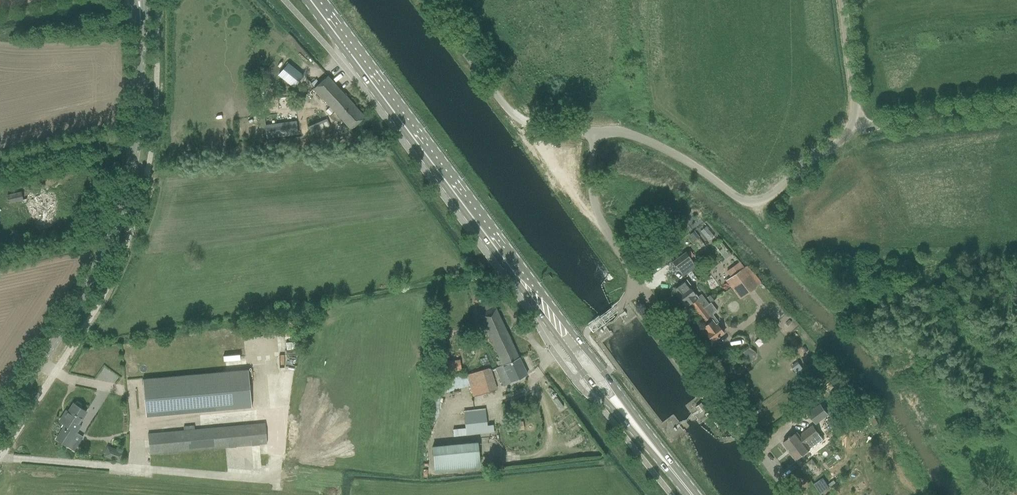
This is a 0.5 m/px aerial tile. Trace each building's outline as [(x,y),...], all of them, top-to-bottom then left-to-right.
[(284,65),(293,54),(284,47),(275,58),(284,65)] [(288,63),(278,75),(294,88),(303,76),(288,63)] [(327,76),(313,89),(316,93),(329,106),(334,112),(330,116),(335,123),(340,119),(350,130),(357,124),(364,117),(343,94),(327,76)] [(326,120),(307,128),(310,135),(329,127),(326,120)] [(297,121),(266,124),(267,137),(298,134),(297,121)] [(23,199),(21,191),(8,194),(10,202),(23,199)] [(55,209),(51,192),(28,198),(32,214),(34,213),(38,229),(53,226),(49,210),(55,209)] [(689,235),(694,241),(699,238),(694,231),(689,235)] [(672,262),(677,269),(690,258),(685,252),(672,262)] [(730,287),(746,275),(742,270),(727,282),(730,287)] [(747,276),(746,275),(730,287),(739,299),(755,287),(747,276)] [(690,304),(696,313),(707,304),(704,300),(699,304),(696,300),(698,298),(688,286),(687,287),(684,282),(674,289),(678,294),(676,296),(683,305),(684,304),(686,307),(690,304)] [(711,343),(723,334),(717,325),(718,323),(712,315),(716,312),(712,306),(721,299),(719,296),(710,303),(709,302),(707,304),(696,313),(703,322),(704,321),(706,325),(702,327),(706,333),(704,334),(711,343)] [(486,312),(479,314),(487,331),(496,351),(500,360),(503,365),(495,368),(503,386),(517,380),(526,376),(495,308),(486,312)] [(298,336),(285,336),(285,353),(298,352),(298,336)] [(459,350),(471,346),(468,338),(456,341),(459,350)] [(748,347),(735,354),(738,359),(742,356),(749,361),(753,360),(756,356),(755,352),(748,347)] [(226,366),(242,364),(240,352),(224,354),(226,366)] [(459,354),(439,357),(441,373),(461,370),(459,354)] [(475,372),(467,374),(469,383),(470,383),(474,396),(482,394),(496,390),(489,368),(475,372)] [(224,372),(142,379),(145,417),(227,409),(251,407),(248,370),(224,372)] [(63,415),(59,421),(65,425),(56,440),(67,447),(76,432),(77,432),(81,426),(78,424),(86,412),(79,408),(81,405),(76,402),(75,405),(73,403),(65,416),(63,415)] [(807,413),(816,424),(829,415),(820,403),(807,413)] [(699,413),(704,409),(700,404),(695,408),(699,413)] [(468,429),(453,430),(453,436),(494,432),(493,426),(487,427),(486,423),(485,408),(474,409),(464,412),(468,429)] [(727,422),(719,412),(714,415),(722,425),(727,422)] [(521,420),(506,423),(508,431),(523,429),(521,420)] [(265,423),(148,434),(149,454),(267,444),(265,423)] [(795,460),(823,440),(812,426),(799,436),(797,433),(790,438),(789,437),(788,438),(789,439),(782,444),(795,460)] [(435,468),(478,465),(476,443),(433,447),(435,468)] [(116,449),(107,446),(104,456),(113,459),(121,462),(125,452),(116,449)] [(809,472),(803,464),(800,466),(806,474),(809,472)]
